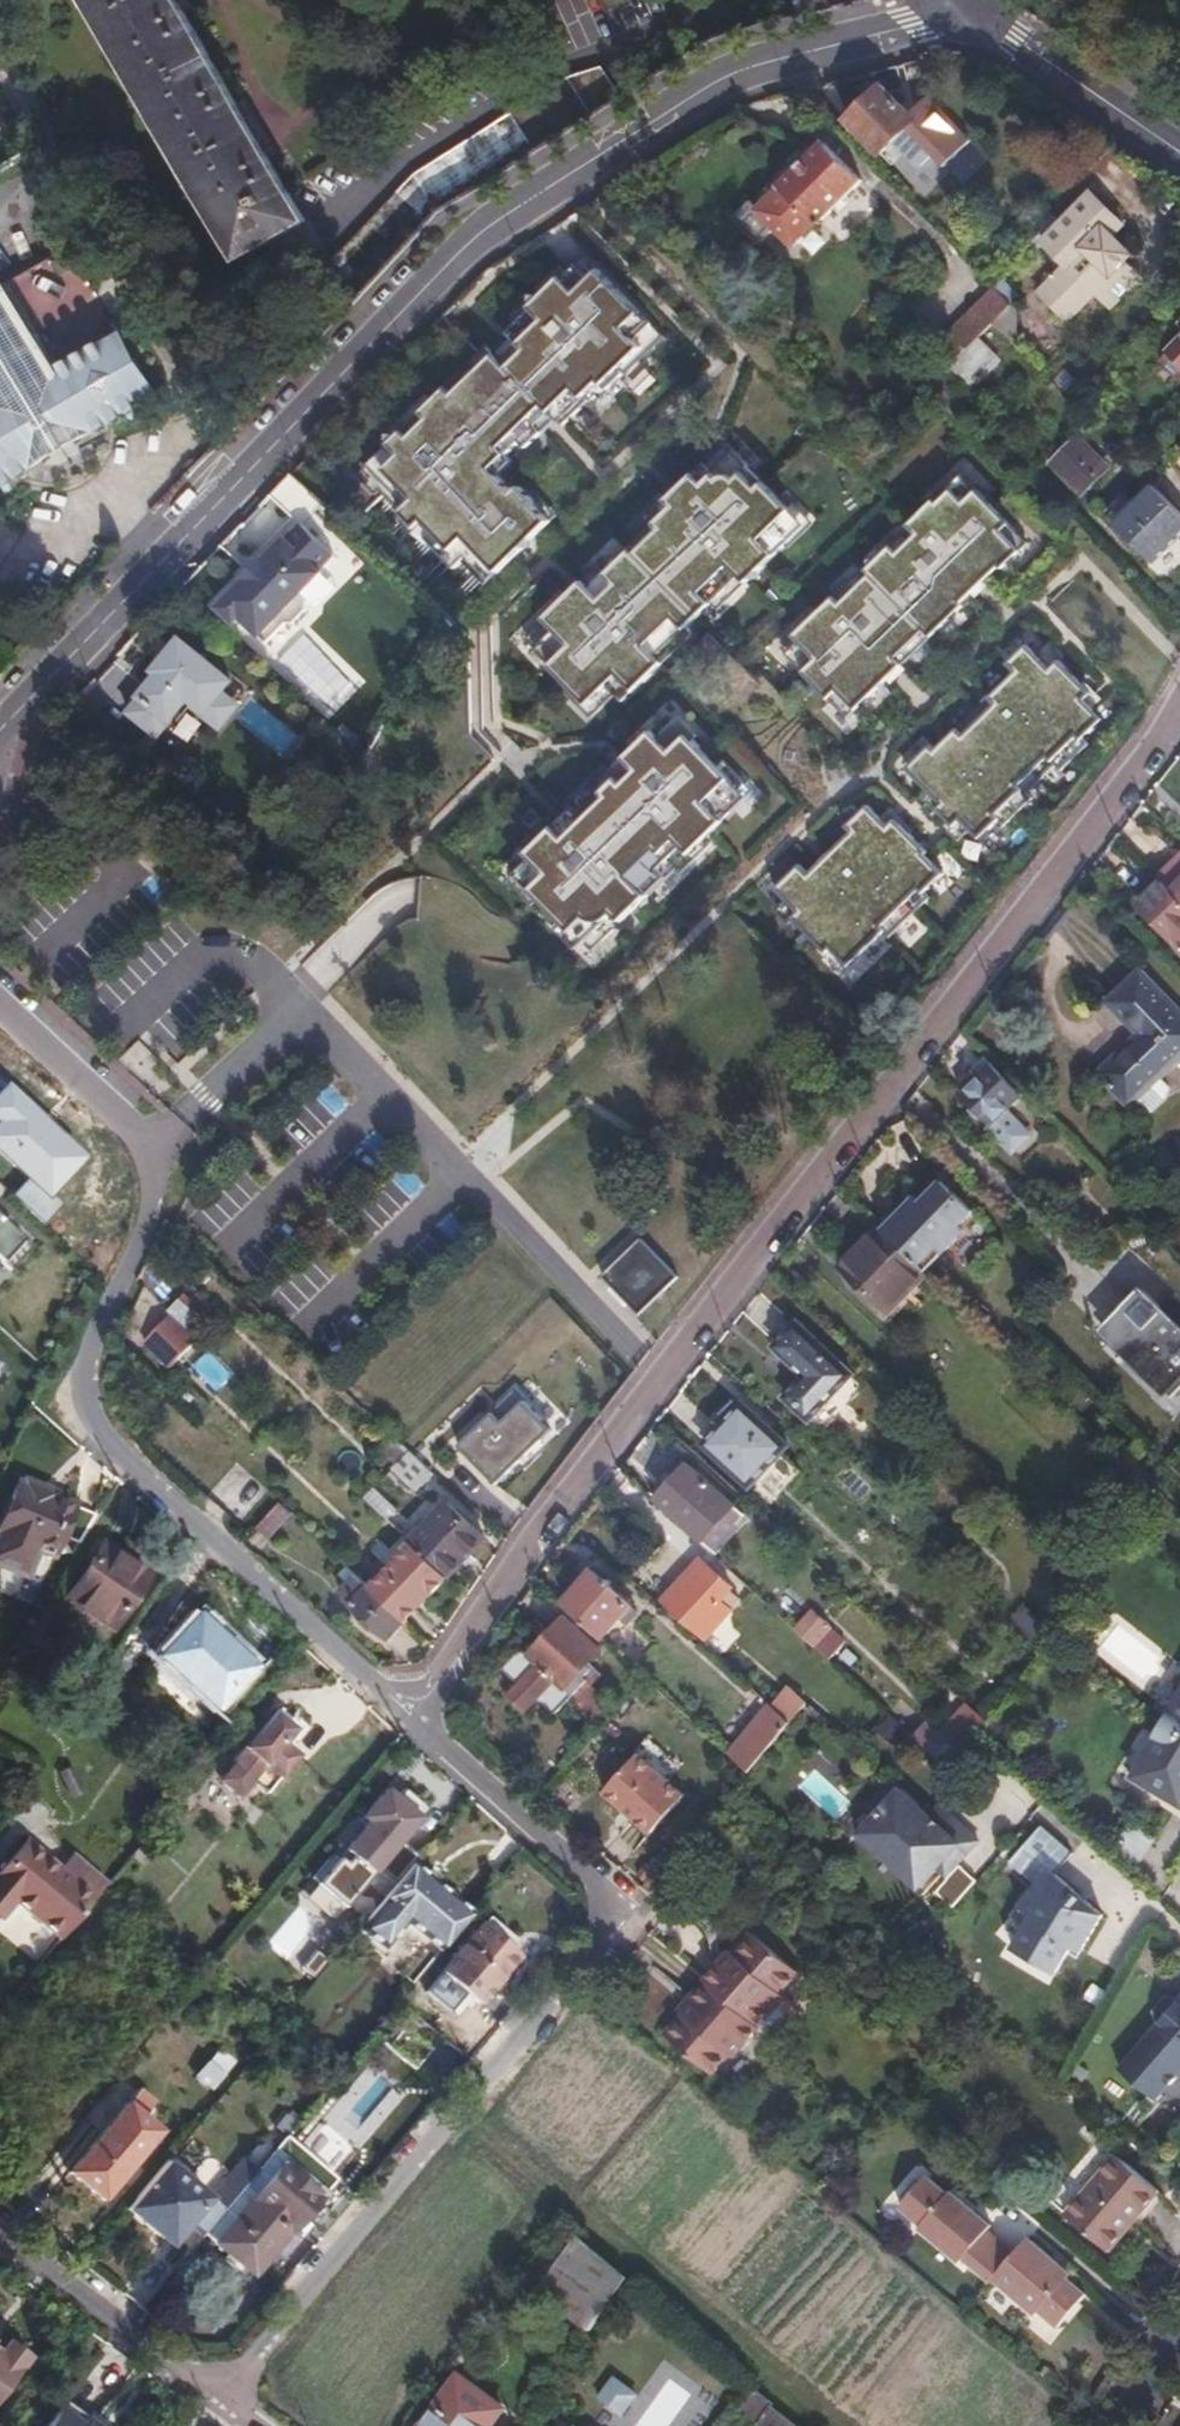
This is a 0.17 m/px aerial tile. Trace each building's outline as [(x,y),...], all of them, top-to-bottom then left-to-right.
[(234,258),(298,223),(176,0),(92,0),(234,258)] [(797,14),(831,8),(829,0),(794,0),(797,14)] [(311,278),(346,312),(441,213),(608,107),(592,82),(558,92),(404,180),(311,278)] [(845,120),(880,157),(916,122),(882,86),(845,120)] [(775,232),(792,250),(861,184),(824,145),(779,187),(779,191),(757,209),(753,204),(735,222),(759,247),(775,232)] [(1041,294),(1069,321),(1113,275),(1096,258),(1106,247),(1072,214),(1045,244),(1067,266),(1041,294)] [(420,521),(482,584),(547,521),(517,486),(511,492),(489,469),(518,441),(524,447),(554,418),(560,424),(583,401),(587,405),(660,335),(582,255),(559,278),(557,276),(521,315),(470,363),(477,369),(451,395),(444,389),(420,415),(426,421),(409,439),(403,432),(361,475),(370,484),(376,477),(404,505),(397,512),(413,528),(420,521)] [(931,348),(951,368),(957,361),(981,336),(994,323),(1012,305),(985,278),(961,302),(968,310),(931,348)] [(161,397),(127,336),(61,371),(14,283),(7,287),(1,284),(0,284),(0,487),(161,397)] [(981,336),(957,361),(961,366),(954,372),(970,388),(1001,357),(981,336)] [(470,363),(444,389),(451,395),(477,369),(470,363)] [(420,415),(403,432),(409,439),(426,421),(420,415)] [(1053,464),(1084,494),(1109,467),(1078,438),(1053,464)] [(521,638),(585,704),(605,685),(620,701),(659,662),(653,656),(735,575),(742,581),(781,543),(775,536),(795,517),(722,442),(663,500),(669,506),(604,573),(596,565),(521,638)] [(863,568),(861,566),(777,648),(845,717),(961,603),(959,600),(996,562),(999,565),(1025,539),(957,470),(904,523),(906,526),(863,568)] [(1179,536),(1179,509),(1155,484),(1114,524),(1153,563),(1179,536)] [(244,614),(265,631),(327,566),(324,564),(338,549),(305,518),(291,533),(289,531),(267,554),(265,552),(245,574),(247,576),(221,604),(238,620),(244,614)] [(183,639),(158,669),(162,673),(129,713),(157,736),(191,696),(221,721),(236,702),(223,692),(232,680),(183,639)] [(904,766),(925,787),(920,792),(951,824),(958,817),(977,836),(995,817),(1000,822),(1027,796),(1022,791),(1052,761),(1057,766),(1083,740),(1078,735),(1098,716),(1079,697),(1086,690),(1055,658),(1046,667),(1022,642),(1004,660),(1012,669),(932,748),(927,743),(904,766)] [(253,699),(236,718),(287,761),(304,742),(253,699)] [(568,810),(508,869),(580,943),(637,887),(630,880),(664,846),(667,849),(734,781),(665,712),(593,784),(600,791),(575,816),(568,810)] [(850,831),(806,874),(797,865),(774,888),(796,911),(790,917),(823,950),(827,946),(845,964),(880,930),(885,935),(926,896),(921,891),(940,872),(921,853),(924,851),(893,819),(886,826),(865,805),(845,825),(850,831)] [(1159,876),(1174,891),(1179,898),(1179,856),(1159,876)] [(1179,944),(1179,900),(1165,885),(1143,905),(1179,944)] [(1132,1109),(1179,1062),(1179,1011),(1142,970),(1107,1003),(1137,1036),(1099,1073),(1132,1109)] [(1024,1095),(986,1057),(971,1072),(979,1081),(963,1097),(972,1107),(970,1110),(979,1119),(982,1117),(990,1125),(987,1128),(1012,1153),(1030,1135),(1006,1111),(1024,1095)] [(883,1231),(926,1272),(966,1230),(960,1224),(973,1210),(943,1181),(919,1206),(914,1200),(883,1231)] [(33,1251),(0,1219),(0,1284),(33,1251)] [(1106,1238),(1117,1248),(1130,1235),(1119,1224),(1106,1238)] [(855,1254),(902,1299),(927,1274),(926,1272),(883,1231),(880,1228),(855,1254)] [(602,1275),(640,1316),(680,1279),(641,1238),(602,1275)] [(1129,1304),(1159,1277),(1128,1244),(1099,1271),(1129,1304)] [(891,1311),(902,1299),(855,1254),(844,1267),(891,1311)] [(1106,1330),(1175,1398),(1179,1393),(1179,1325),(1146,1291),(1106,1330)] [(183,1298),(170,1310),(195,1333),(206,1321),(183,1298)] [(775,1329),(782,1309),(759,1301),(752,1321),(775,1329)] [(816,1417),(854,1375),(798,1322),(775,1347),(805,1377),(790,1393),(816,1417)] [(816,1417),(828,1428),(867,1387),(854,1375),(816,1417)] [(458,1445),(498,1486),(518,1467),(513,1462),(549,1427),(517,1391),(458,1445)] [(812,1421),(813,1420),(816,1417),(790,1393),(786,1397),(812,1421)] [(704,1442),(749,1484),(786,1442),(742,1401),(704,1442)] [(825,1432),(828,1428),(816,1417),(813,1420),(825,1432)] [(408,1451),(390,1434),(378,1446),(396,1464),(408,1451)] [(417,1492),(433,1474),(408,1451),(396,1464),(392,1468),(417,1492)] [(241,1524),(272,1491),(240,1460),(209,1493),(241,1524)] [(657,1495),(705,1538),(736,1503),(688,1460),(657,1495)] [(26,1577),(38,1551),(54,1557),(77,1506),(56,1497),(56,1491),(28,1480),(26,1484),(21,1482),(0,1532),(0,1566),(26,1577)] [(390,1520),(399,1529),(408,1520),(374,1489),(365,1497),(390,1520)] [(280,1503),(257,1526),(278,1541),(295,1518),(280,1503)] [(412,1542),(448,1576),(484,1537),(448,1503),(412,1542)] [(68,1597),(112,1626),(150,1568),(106,1539),(68,1597)] [(428,1599),(448,1576),(412,1542),(369,1588),(402,1620),(423,1595),(428,1599)] [(666,1604),(693,1629),(734,1584),(707,1560),(666,1604)] [(387,1641),(404,1622),(402,1620),(369,1588),(347,1567),(338,1576),(346,1583),(336,1593),(387,1641)] [(565,1603),(603,1638),(634,1603),(602,1575),(590,1590),(583,1583),(565,1603)] [(999,1612),(1009,1622),(1027,1603),(1017,1593),(999,1612)] [(157,1655),(214,1709),(254,1666),(195,1613),(157,1655)] [(556,1709),(573,1690),(581,1682),(594,1667),(589,1662),(603,1647),(567,1615),(535,1651),(530,1647),(521,1646),(505,1664),(524,1680),(526,1678),(540,1691),(538,1693),(556,1709)] [(798,1627),(814,1642),(825,1631),(808,1615),(798,1627)] [(1119,1636),(1111,1663),(1155,1677),(1164,1650),(1119,1636)] [(529,1703),(538,1693),(540,1691),(526,1678),(524,1680),(514,1689),(529,1703)] [(581,1682),(573,1690),(600,1713),(611,1701),(594,1686),(589,1689),(581,1682)] [(777,1709),(792,1723),(809,1703),(794,1690),(777,1709)] [(1134,1777),(1179,1804),(1179,1697),(1134,1777)] [(730,1752),(752,1771),(792,1723),(777,1709),(770,1704),(730,1752)] [(967,1704),(950,1723),(971,1741),(988,1723),(967,1704)] [(266,1771),(279,1783),(299,1759),(288,1749),(304,1730),(280,1710),(246,1749),(245,1748),(234,1761),(244,1770),(255,1758),(268,1769),(266,1771)] [(929,1721),(916,1735),(951,1766),(963,1751),(929,1721)] [(603,1791),(650,1832),(683,1793),(637,1753),(603,1791)] [(861,1831),(921,1885),(939,1865),(948,1873),(980,1837),(953,1813),(943,1824),(893,1779),(871,1803),(879,1810),(861,1831)] [(392,1785),(314,1883),(359,1918),(384,1887),(376,1881),(429,1815),(392,1785)] [(1082,1950),(1104,1912),(1059,1872),(1077,1851),(1045,1824),(1013,1860),(1040,1884),(1016,1910),(1029,1922),(1015,1946),(1058,1971),(1073,1944),(1082,1950)] [(61,1938),(108,1882),(74,1853),(60,1870),(26,1842),(0,1873),(0,1919),(1,1919),(16,1901),(61,1938)] [(409,1922),(441,1949),(473,1910),(415,1860),(360,1926),(387,1949),(409,1922)] [(647,1883),(654,1891),(669,1870),(671,1868),(665,1863),(647,1883)] [(669,1870),(654,1891),(656,1892),(673,1873),(669,1870)] [(266,1941),(288,1962),(323,1926),(301,1904),(266,1941)] [(503,1938),(508,1932),(488,1915),(441,1969),(478,2002),(520,1953),(510,1944),(503,1938)] [(515,1937),(508,1932),(503,1938),(510,1944),(515,1937)] [(701,1984),(696,1990),(750,2037),(755,2032),(769,2044),(792,2018),(792,2012),(778,1999),(796,1979),(748,1938),(731,1958),(721,1970),(717,1966),(701,1984)] [(317,1977),(328,1957),(313,1949),(302,1969),(317,1977)] [(727,1955),(717,1966),(721,1970),(731,1958),(727,1955)] [(750,2037),(696,1990),(687,2001),(691,2004),(680,2016),(662,2036),(708,2076),(727,2057),(735,2047),(738,2050),(750,2037)] [(1160,2098),(1179,2075),(1179,1999),(1124,2066),(1160,2098)] [(691,2004),(687,2001),(677,2012),(680,2016),(691,2004)] [(730,2060),(738,2050),(735,2047),(727,2057),(730,2060)] [(196,2080),(213,2092),(235,2062),(217,2049),(196,2080)] [(66,2171),(85,2186),(101,2199),(158,2130),(145,2119),(157,2104),(154,2102),(136,2087),(66,2171)] [(297,2235),(343,2180),(288,2134),(272,2153),(257,2172),(205,2234),(255,2275),(291,2230),(297,2235)] [(1101,2175),(1142,2211),(1162,2187),(1122,2151),(1101,2175)] [(169,2155),(163,2163),(185,2181),(190,2173),(169,2155)] [(186,2226),(201,2239),(205,2234),(257,2172),(242,2159),(208,2199),(185,2181),(163,2163),(124,2209),(162,2239),(177,2220),(186,2226)] [(1108,2250),(1142,2211),(1101,2175),(1067,2214),(1108,2250)] [(991,2284),(995,2279),(1015,2256),(989,2233),(993,2229),(952,2193),(949,2196),(927,2177),(900,2207),(923,2226),(920,2230),(961,2265),(964,2261),(991,2284)] [(170,2245),(186,2226),(177,2220),(162,2239),(170,2245)] [(622,2297),(632,2283),(580,2239),(538,2294),(592,2336),(622,2297)] [(1015,2256),(995,2279),(1036,2315),(1039,2312),(1058,2328),(1075,2309),(1087,2295),(1068,2278),(1069,2275),(1029,2241),(1015,2256)] [(632,2283),(622,2297),(635,2309),(646,2294),(632,2283)] [(2,2350),(0,2354),(0,2399),(29,2360),(8,2343),(2,2350)] [(503,2414),(458,2380),(422,2425),(494,2425),(503,2414)] [(610,2391),(631,2407),(639,2397),(618,2381),(610,2391)] [(631,2407),(610,2391),(602,2401),(623,2417),(631,2407)] [(758,2393),(745,2410),(763,2425),(797,2425),(758,2393)] [(65,2400),(46,2425),(99,2425),(65,2400)]
